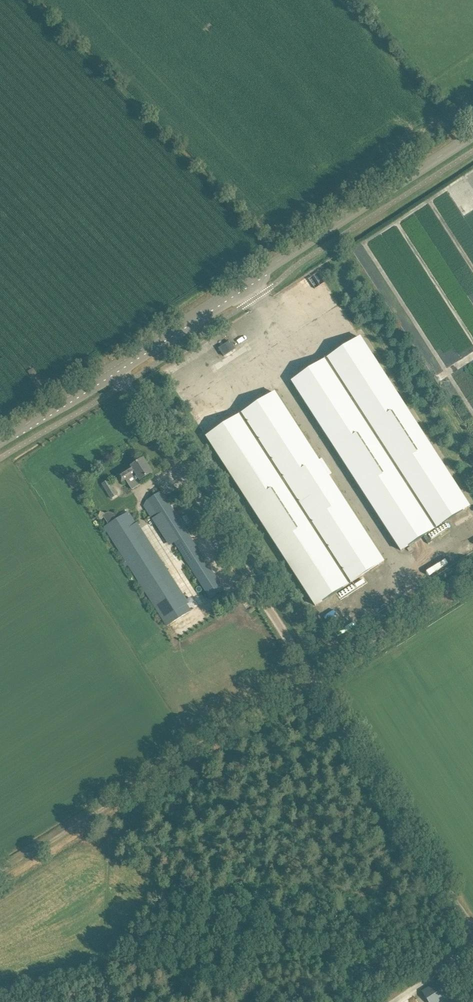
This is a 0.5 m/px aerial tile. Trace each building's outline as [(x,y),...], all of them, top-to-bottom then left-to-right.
[(470,506),(361,337),(292,382),(401,550),(470,506)] [(235,349),(230,341),(219,348),(224,356),(235,349)] [(384,561),(319,460),(275,393),(207,437),(315,606),(384,561)] [(140,481),(144,478),(153,473),(144,459),(118,475),(122,482),(126,479),(132,490),(140,485),(140,481)] [(66,476),(72,489),(81,485),(75,472),(66,476)] [(102,484),(111,499),(118,495),(109,480),(102,484)] [(147,500),(158,515),(161,513),(178,540),(175,542),(210,598),(224,589),(161,491),(147,500)] [(136,523),(128,512),(103,528),(166,626),(191,610),(187,603),(180,607),(129,528),(136,523)] [(429,1001),(440,1001),(452,995),(442,979),(422,991),(429,1001)]
